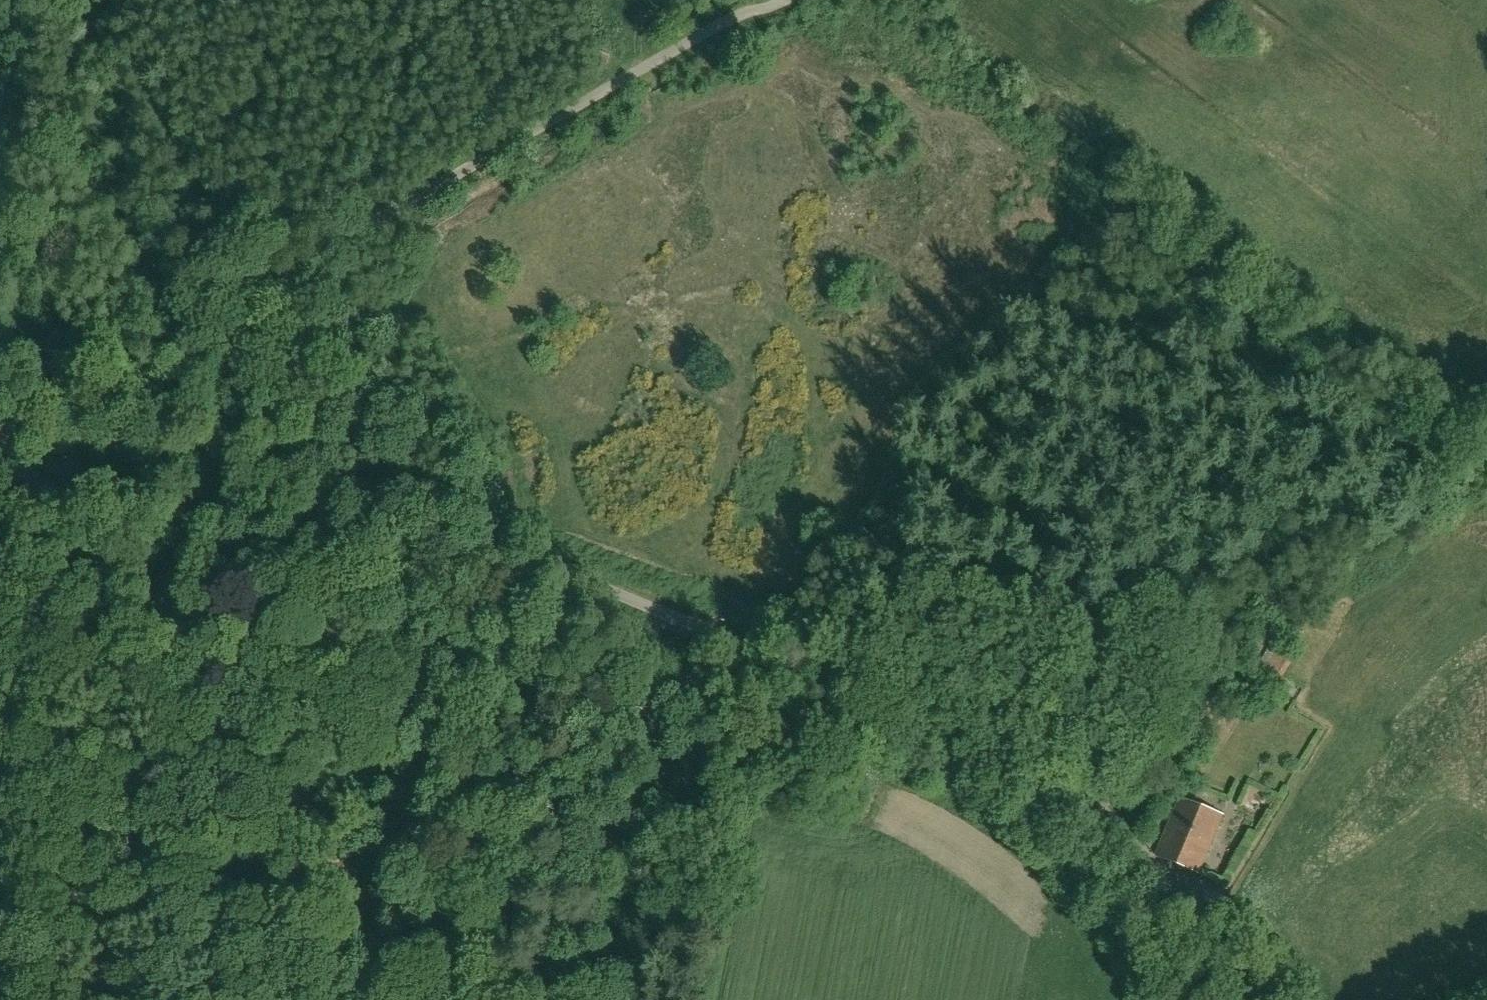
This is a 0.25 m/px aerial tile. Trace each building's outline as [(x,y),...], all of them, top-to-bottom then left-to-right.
[(1179,797),(1155,854),(1198,872),(1222,815),(1179,797)]
